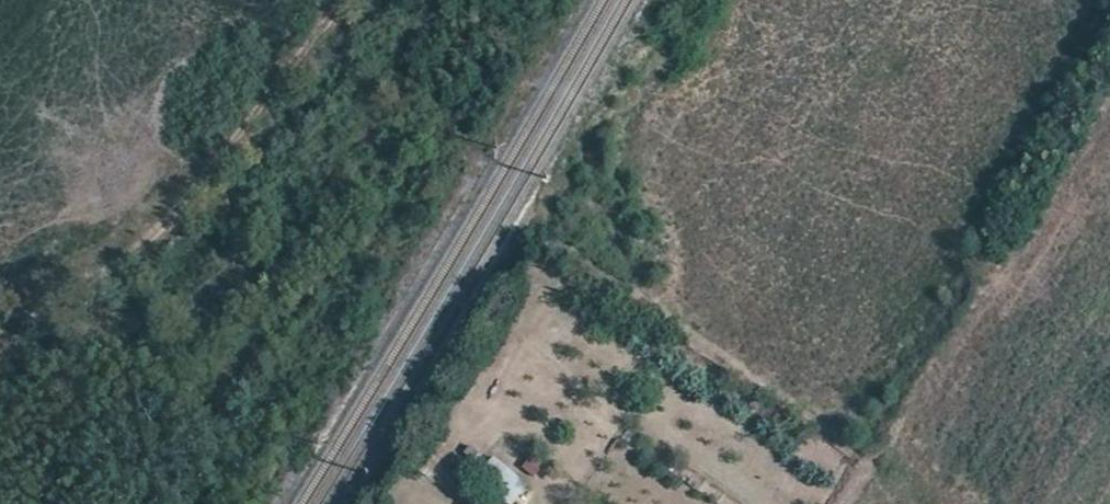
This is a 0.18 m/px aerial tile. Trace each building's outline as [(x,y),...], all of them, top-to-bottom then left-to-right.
[(476,476),(509,503),(514,503),(530,486),(494,455),(476,476)]
